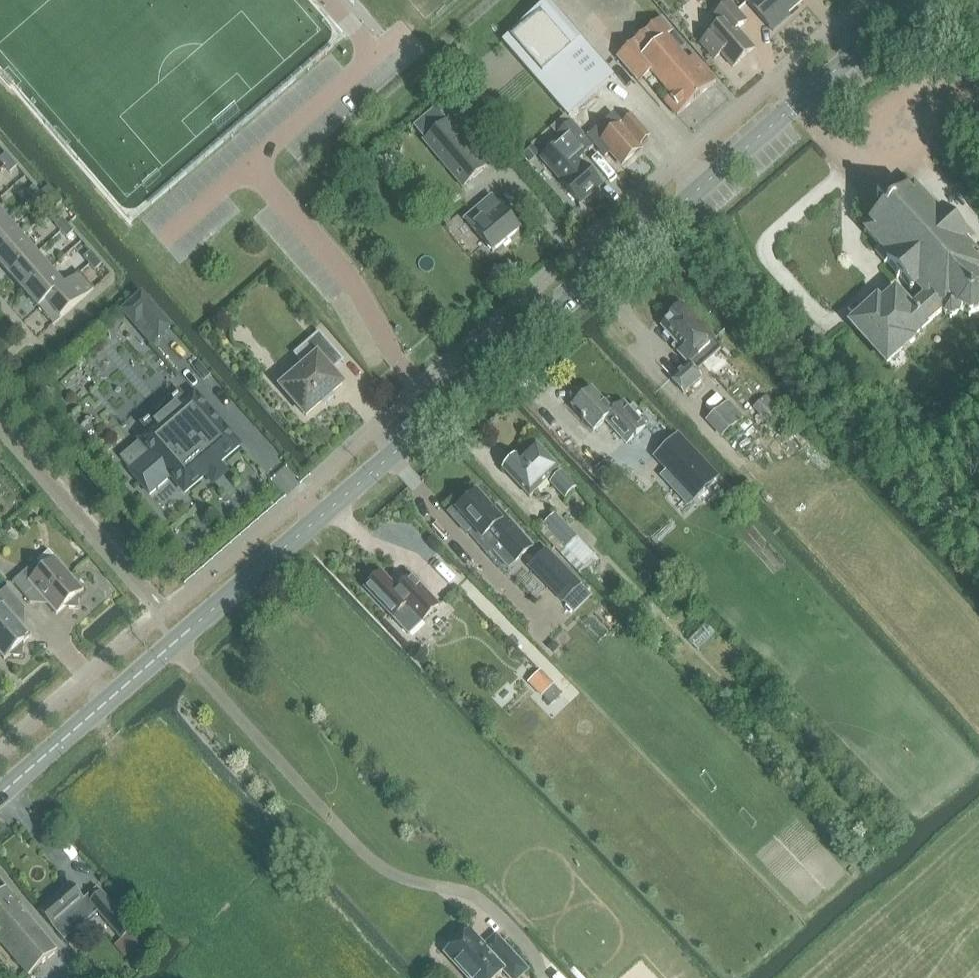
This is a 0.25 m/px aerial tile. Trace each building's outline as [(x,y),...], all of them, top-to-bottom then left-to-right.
[(519,28),(504,41),(570,117),(571,118),(616,77),(549,0),(519,28)] [(774,32),(790,18),(787,15),(803,1),(802,0),(750,0),(748,2),(774,32)] [(707,37),(701,43),(714,59),(721,53),(734,67),(755,49),(738,29),(747,21),(731,3),(713,19),(720,26),(707,37)] [(640,39),(618,58),(640,83),(651,73),(671,95),(672,97),(666,102),(678,116),(716,82),(703,67),(695,57),(688,63),(666,38),(675,31),(663,18),(651,29),(640,39)] [(676,32),(670,38),(680,49),(687,44),(676,32)] [(11,87),(15,83),(7,74),(3,77),(11,87)] [(446,120),(435,108),(413,127),(424,140),(421,141),(462,189),(489,165),(448,118),(446,120)] [(560,183),(564,187),(579,204),(602,184),(583,163),(582,163),(579,160),(594,147),(566,115),(551,129),(558,136),(562,141),(541,159),(562,182),(560,183)] [(650,136),(640,124),(632,115),(613,131),(606,124),(595,134),(601,141),(599,143),(609,154),(611,153),(622,166),(636,154),(635,152),(639,149),(638,147),(640,144),(641,145),(650,136)] [(533,145),(524,153),(530,159),(539,151),(533,145)] [(5,167),(13,160),(7,154),(0,160),(5,167)] [(13,160),(5,167),(11,173),(18,167),(13,160)] [(28,193),(34,199),(41,193),(35,186),(28,193)] [(851,324),(862,335),(877,352),(887,363),(902,349),(901,348),(941,311),(944,313),(951,317),(956,314),(959,310),(970,314),(978,311),(978,253),(975,256),(963,243),(968,239),(932,198),(927,202),(914,188),(898,202),(894,198),(880,197),(879,195),(878,196),(879,198),(879,212),(882,216),(867,230),(880,246),(876,250),(918,297),(908,306),(896,293),(882,306),(878,301),(851,324)] [(47,199),(45,200),(53,210),(64,201),(56,191),(47,199)] [(41,193),(34,199),(39,206),(45,200),(47,199),(41,193)] [(490,196),(462,220),(492,254),(520,230),(490,196)] [(8,220),(0,211),(0,228),(8,220)] [(56,225),(62,232),(69,225),(64,219),(56,225)] [(22,237),(8,220),(0,228),(0,256),(22,237)] [(69,225),(62,232),(68,238),(75,232),(69,225)] [(11,275),(37,253),(22,237),(0,256),(0,263),(11,275)] [(84,257),(90,264),(97,258),(92,251),(84,257)] [(11,275),(25,292),(51,269),(37,253),(11,275)] [(97,258),(90,264),(96,271),(103,264),(97,258)] [(25,292),(39,308),(65,286),(51,269),(25,292)] [(65,286),(39,308),(54,325),(95,290),(80,272),(65,286)] [(144,294),(124,311),(137,327),(145,320),(160,338),(172,328),(144,294)] [(669,322),(663,327),(684,350),(680,354),(690,364),(672,380),(684,393),(702,377),(697,372),(720,351),(713,343),(715,341),(683,306),(667,321),(669,322)] [(340,358),(343,362),(344,361),(320,333),(295,355),(306,367),(282,388),(307,416),(343,385),(329,368),(340,358)] [(583,398),(571,409),(593,433),(604,422),(625,446),(646,427),(622,401),(617,406),(609,399),(604,403),(592,389),(583,398)] [(130,471),(150,495),(172,476),(185,493),(206,475),(210,479),(222,468),(219,464),(240,446),(195,394),(141,440),(141,441),(121,458),(131,469),(130,471)] [(764,399),(754,408),(771,427),(782,418),(764,399)] [(728,402),(706,422),(721,439),(743,418),(728,402)] [(657,456),(669,468),(698,498),(716,481),(720,477),(679,434),(675,438),(657,456)] [(809,440),(800,448),(822,473),(831,465),(809,440)] [(560,469),(537,444),(521,459),(518,457),(515,460),(512,459),(507,464),(508,467),(504,470),(531,498),(550,479),(552,482),(552,483),(566,498),(577,488),(562,473),(560,475),(558,472),(560,469)] [(465,500),(449,514),(466,534),(472,529),(481,539),(477,543),(487,555),(492,550),(498,545),(508,556),(514,563),(532,547),(497,508),(492,512),(489,508),(477,495),(468,502),(465,500)] [(555,514),(542,526),(564,550),(578,538),(555,514)] [(37,562),(13,583),(32,604),(41,596),(57,615),(68,606),(70,608),(80,609),(80,599),(78,597),(85,591),(57,558),(56,558),(49,551),(43,556),(37,562)] [(545,552),(528,569),(562,605),(580,587),(545,552)] [(369,585),(366,588),(394,618),(410,634),(423,622),(440,606),(413,577),(408,581),(403,577),(395,585),(383,572),(379,576),(375,576),(370,581),(369,585)] [(22,645),(33,636),(17,617),(26,610),(7,588),(0,595),(0,654),(5,660),(12,654),(14,657),(24,657),(25,648),(22,645)] [(542,670),(528,683),(536,692),(542,698),(544,696),(551,705),(562,695),(555,686),(556,685),(543,671),(542,670)] [(112,927),(119,934),(123,939),(116,946),(126,958),(144,941),(133,928),(132,927),(102,892),(88,904),(71,884),(40,911),(54,927),(59,933),(64,939),(65,939),(72,933),(80,927),(99,912),(111,925),(112,927)] [(29,974),(57,951),(19,906),(21,904),(8,889),(0,895),(0,941),(29,974)] [(446,954),(468,977),(497,977),(504,971),(511,977),(520,977),(528,971),(502,942),(491,953),(471,931),(446,954)]
